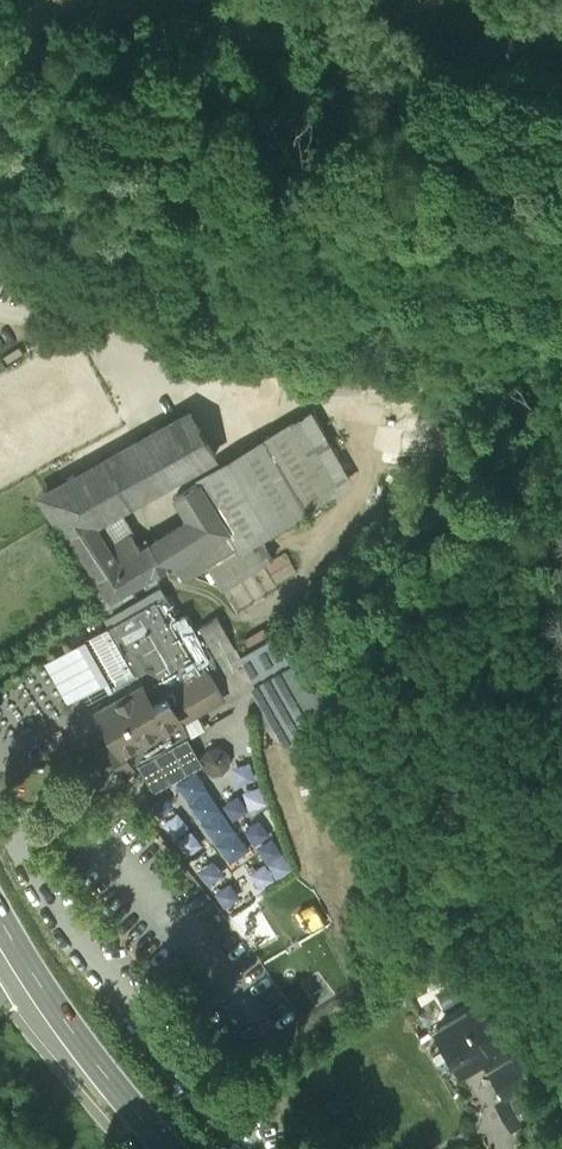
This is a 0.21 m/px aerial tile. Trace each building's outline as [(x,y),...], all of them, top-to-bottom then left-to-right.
[(188,410),(42,496),(71,540),(94,525),(212,452),(188,410)] [(290,432),(194,487),(232,553),(247,544),(328,498),(290,432)] [(232,553),(194,487),(173,500),(186,524),(141,553),(152,575),(171,566),(183,583),(207,568),(221,591),(261,567),(247,544),(232,553)] [(129,536),(109,549),(94,525),(71,540),(110,600),(152,575),(141,553),(129,536)] [(164,596),(112,627),(112,626),(86,639),(108,685),(105,687),(111,699),(96,707),(116,744),(108,748),(122,775),(141,765),(188,740),(182,728),(184,728),(182,724),(223,701),(205,670),(215,665),(188,617),(178,622),(164,596)] [(211,606),(193,616),(199,627),(217,617),(211,606)] [(217,617),(199,627),(216,658),(235,648),(217,617)] [(270,641),(241,658),(244,665),(256,686),(286,670),(270,641)] [(235,648),(216,658),(226,675),(244,665),(241,658),(235,648)] [(188,740),(141,765),(154,789),(201,763),(188,740)] [(205,763),(207,768),(211,771),(215,772),(220,772),(224,770),(228,767),(230,762),(230,757),(228,752),(224,749),(219,747),(214,747),(210,749),(206,753),(204,758),(205,763)] [(225,980),(252,957),(223,923),(196,947),(225,980)] [(480,1000),(438,1024),(446,1039),(451,1037),(467,1064),(484,1054),(489,1065),(497,1060),(503,1070),(508,1067),(516,1062),(515,1061),(480,1000)] [(530,1052),(515,1061),(516,1062),(508,1067),(518,1084),(541,1071),(530,1052)]
